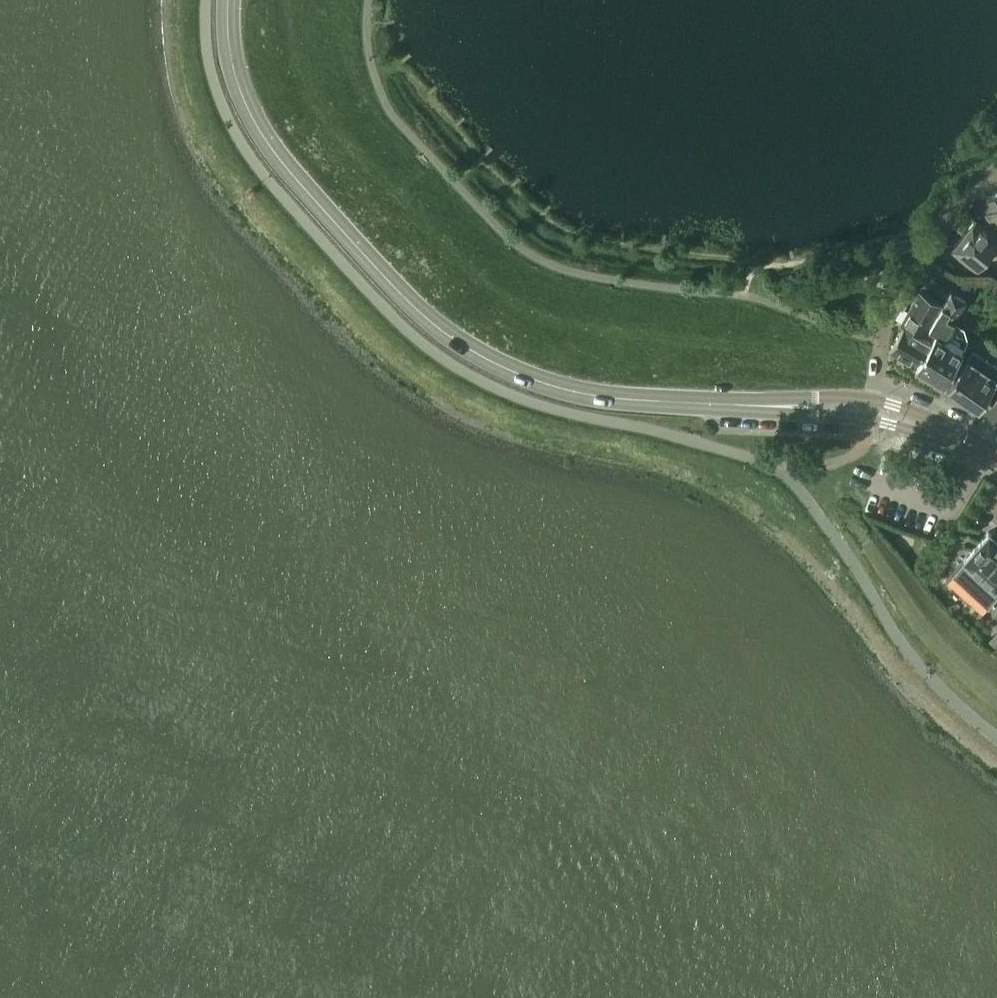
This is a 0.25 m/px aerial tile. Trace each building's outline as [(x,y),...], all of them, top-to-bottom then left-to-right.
[(985,200),(991,208),(985,213),(996,230),(996,192),(985,200)] [(996,240),(995,239),(996,238),(984,220),(980,224),(974,220),(950,249),(972,267),(981,256),(982,257),(996,240)] [(942,300),(949,288),(927,276),(920,288),(942,300)] [(929,328),(936,333),(917,366),(916,368),(943,383),(962,350),(943,339),(944,337),(967,297),(952,288),(943,302),(929,328)] [(903,325),(888,349),(917,366),(936,333),(929,328),(943,302),(919,289),(900,323),(903,325)] [(982,335),(948,386),(978,406),(996,378),(996,366),(993,363),(996,356),(996,345),(982,335)] [(996,421),(996,397),(985,410),(996,421)] [(972,548),(964,557),(965,558),(946,578),(981,610),(996,593),(996,538),(988,530),(980,539),(971,548),(972,548)] [(996,642),(996,630),(996,629),(988,639),(995,645),(996,642)]
